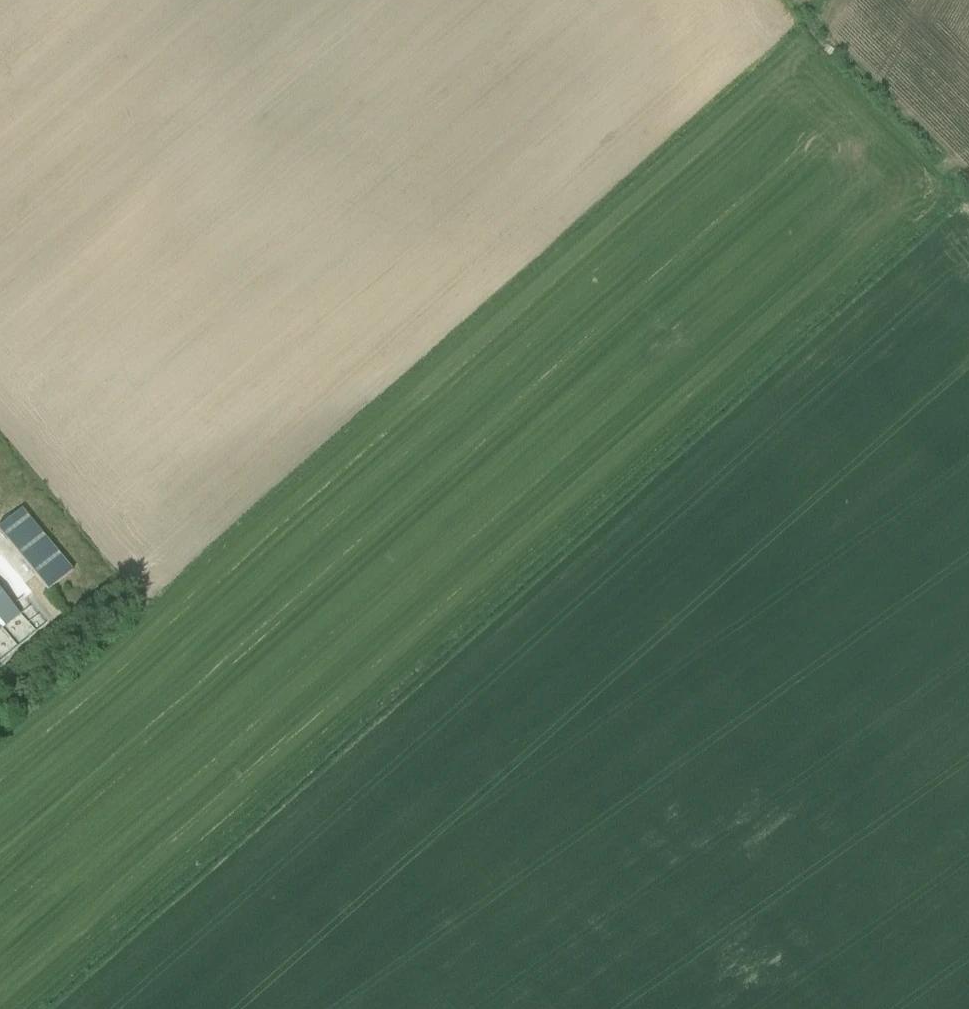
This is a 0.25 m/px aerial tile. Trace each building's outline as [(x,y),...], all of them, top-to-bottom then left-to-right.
[(71,572),(20,511),(0,527),(0,535),(47,592),(71,572)] [(0,593),(0,633),(20,617),(0,593)]
